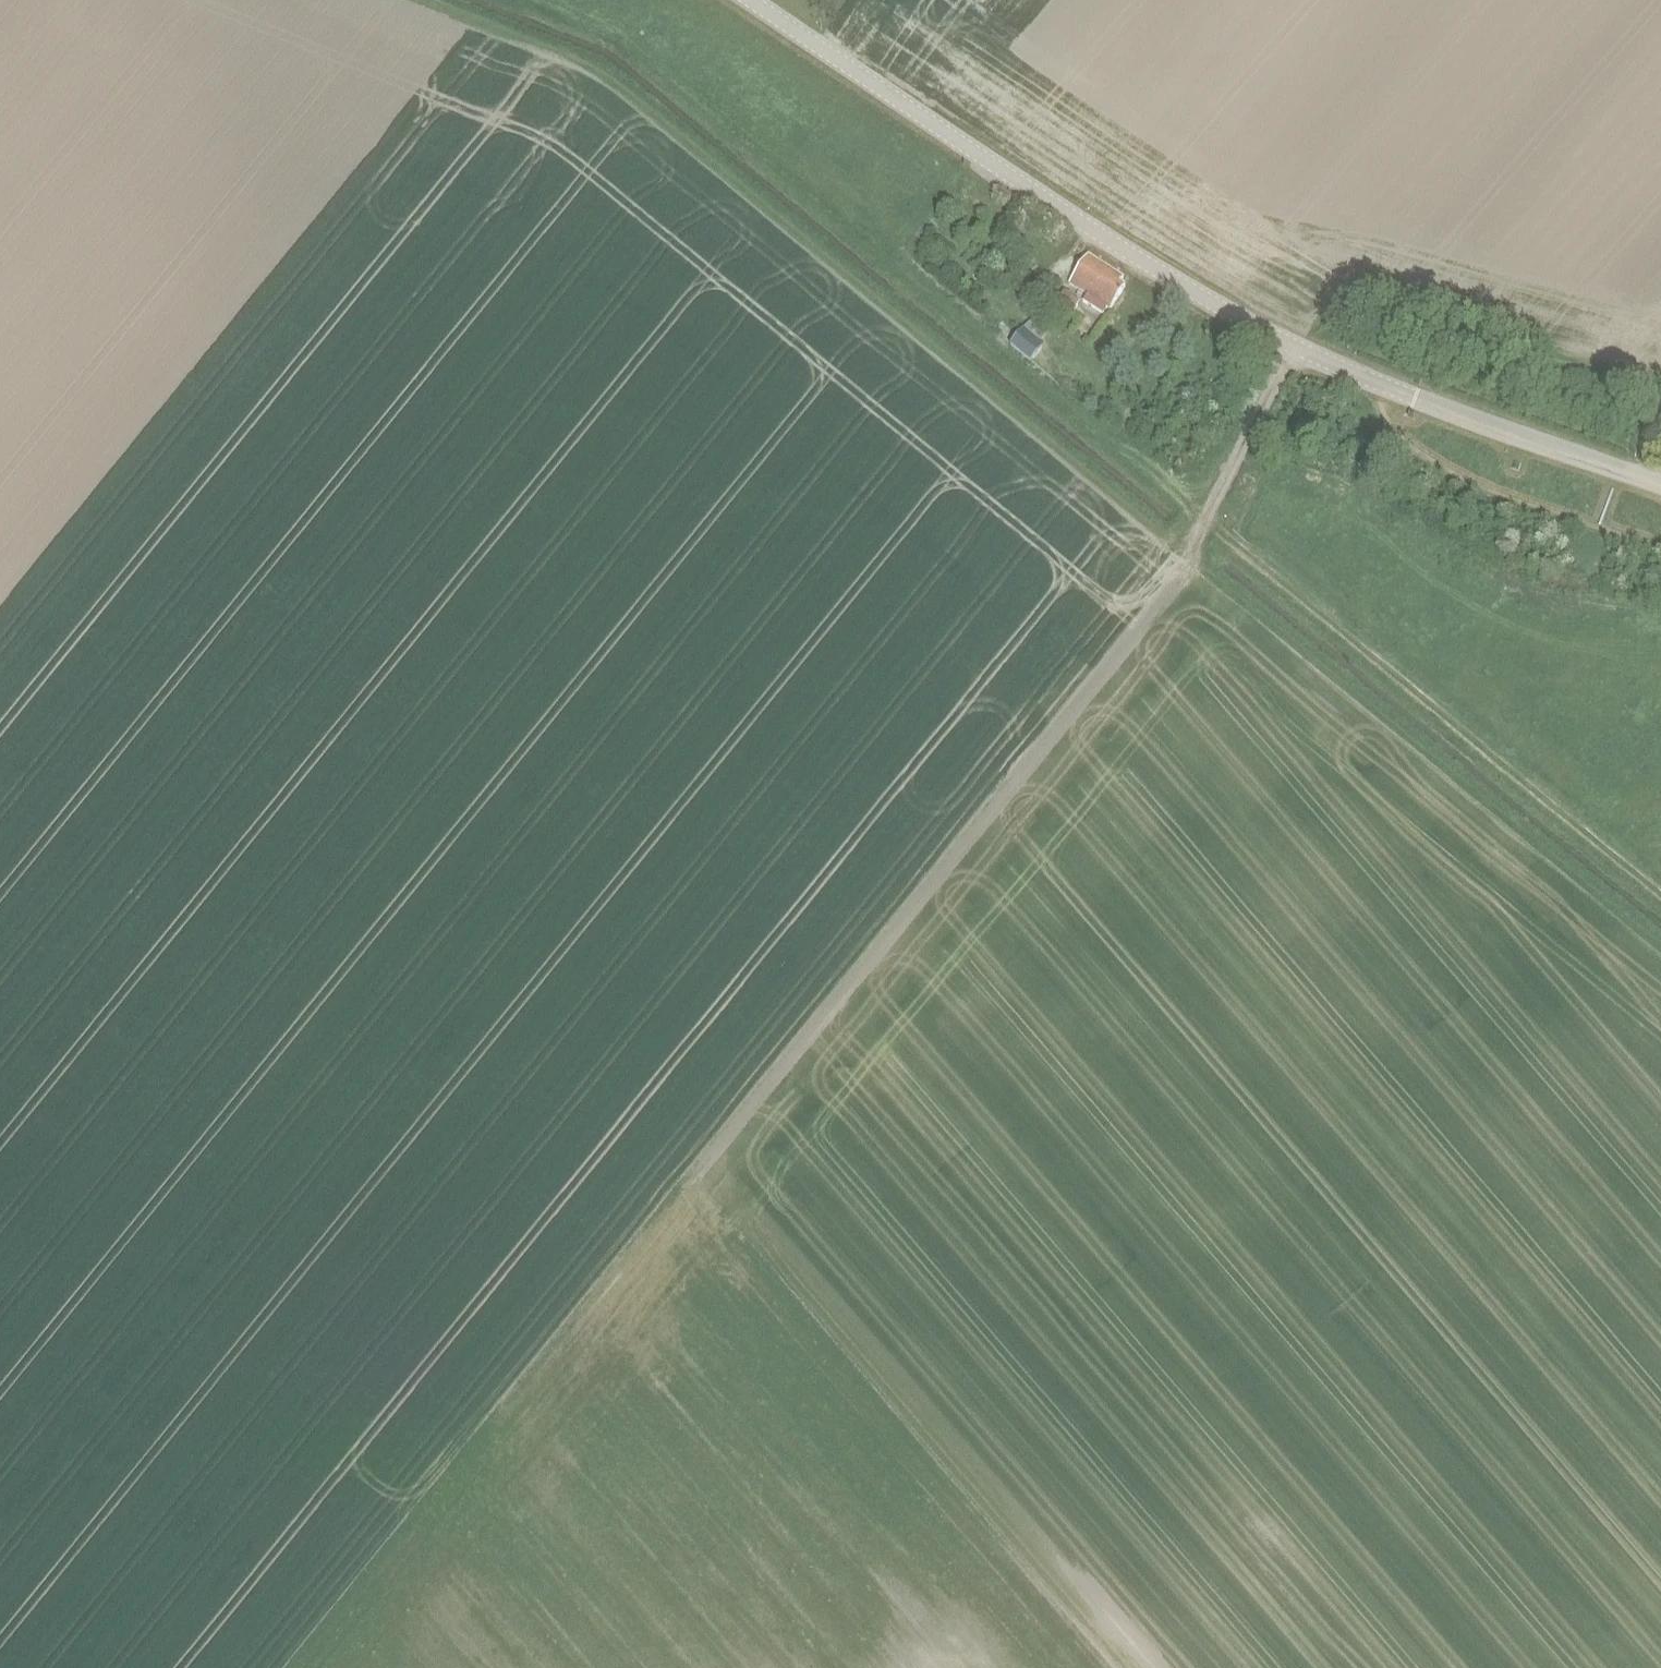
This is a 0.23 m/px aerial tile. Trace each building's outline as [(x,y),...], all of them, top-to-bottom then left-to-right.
[(1088,255),(1070,283),(1087,295),(1108,308),(1110,310),(1125,287),(1120,284),(1123,278),(1088,255)] [(1063,292),(1057,302),(1067,309),(1073,299),(1063,292)] [(1087,295),(1083,302),(1103,316),(1108,308),(1087,295)] [(1035,364),(1047,350),(1043,346),(1054,332),(1039,319),(1015,348),(1035,364)]
